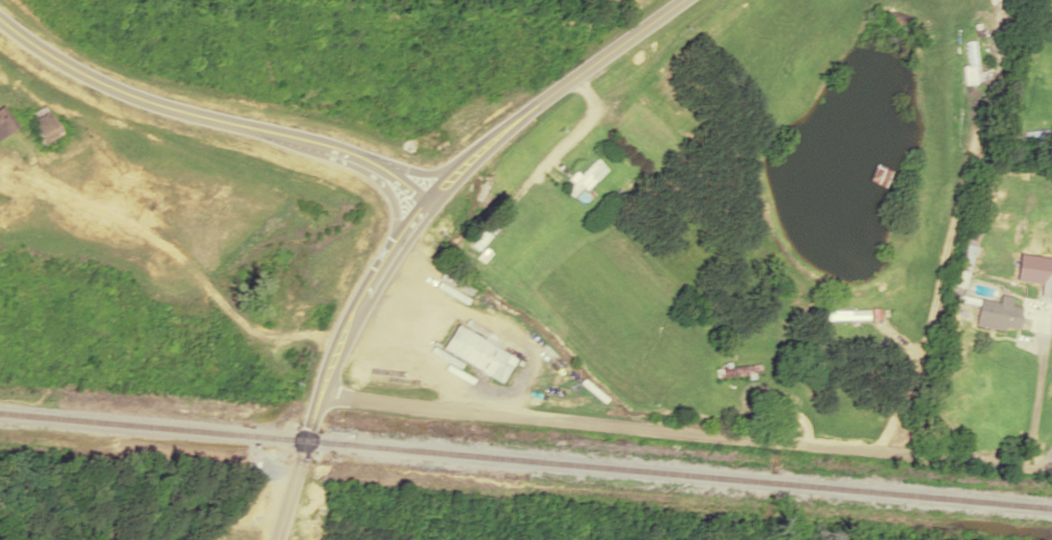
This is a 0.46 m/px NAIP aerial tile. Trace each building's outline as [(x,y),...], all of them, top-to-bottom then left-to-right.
[(967,63),(961,64),(962,83),(985,81),(984,69),(977,70),(975,39),(964,40),(967,63)] [(0,107),(0,135),(13,126),(0,107)] [(26,120),(36,142),(55,133),(44,111),(26,120)] [(1023,130),(1023,140),(1047,140),(1047,130),(1023,130)] [(564,189),(571,196),(601,166),(595,159),(564,189)] [(1016,333),(1022,306),(1010,304),(1012,296),(1000,293),(998,302),(978,298),(973,323),(1016,333)] [(867,309),(823,309),(823,320),(867,320),(867,309)] [(505,353),(453,325),(440,349),(502,383),(511,365),(502,360),(505,353)] [(758,366),(716,365),(716,375),(758,376),(758,366)]
